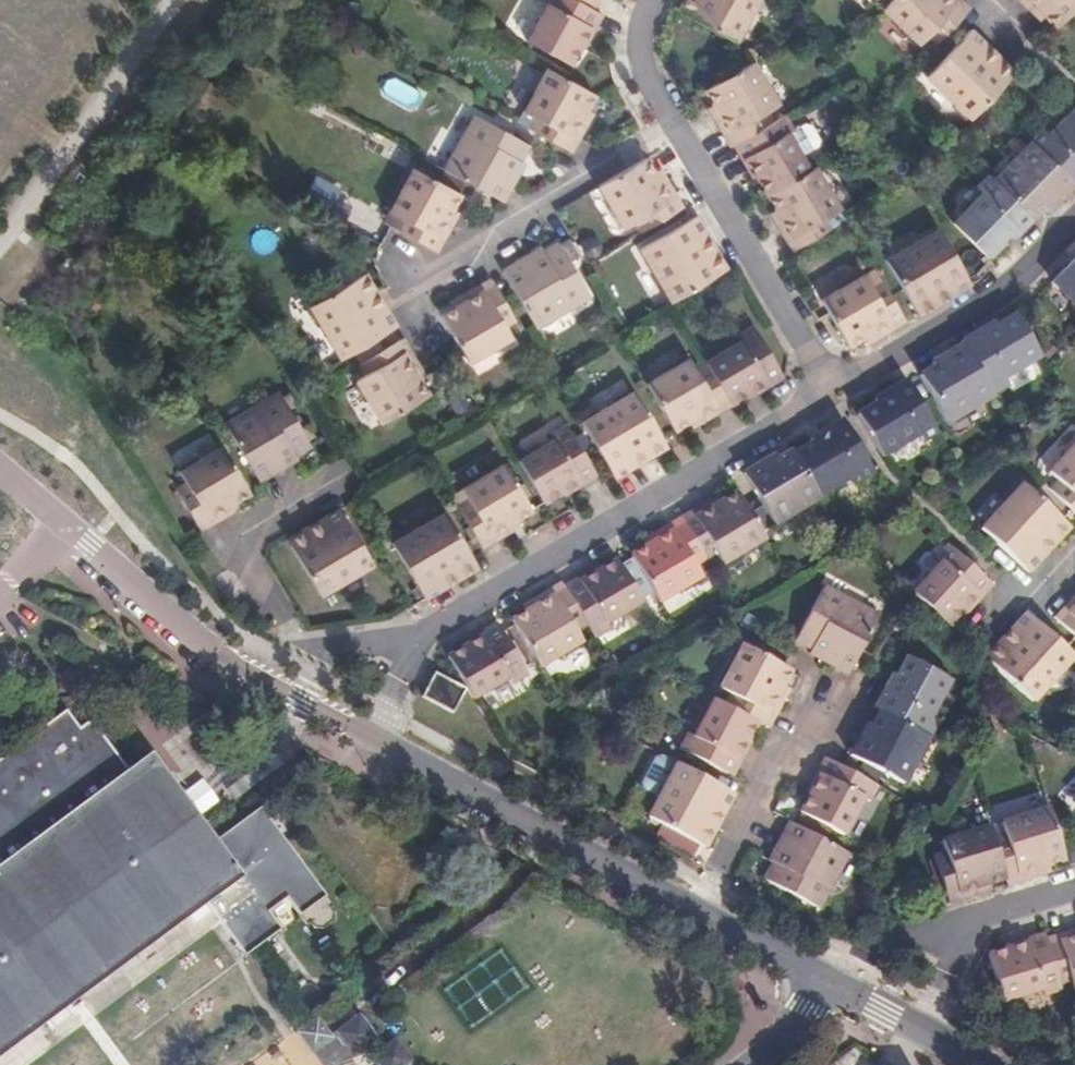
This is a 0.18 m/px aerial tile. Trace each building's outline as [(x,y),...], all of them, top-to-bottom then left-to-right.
[(573,0),(541,0),(540,2),(547,5),(527,44),(570,67),(581,47),(583,48),(588,38),(601,15),(592,10),(573,0)] [(592,10),(598,0),(573,0),(592,10)] [(682,3),(677,11),(732,42),(755,0),(684,0),(682,3)] [(881,10),(917,44),(924,36),(934,45),(958,20),(969,9),(960,0),(891,0),(881,10)] [(1021,4),(1035,19),(1039,14),(1056,29),(1074,9),(1074,0),(1016,0),(1021,4)] [(980,41),(968,30),(923,77),(968,121),(988,101),(1014,74),(1001,62),(980,41)] [(775,105),(749,63),(704,91),(712,105),(706,108),(713,119),(717,127),(729,145),(731,144),(773,119),(768,109),(775,105)] [(535,119),(528,131),(571,154),(593,113),(586,110),(594,95),(566,80),(546,69),(523,113),(535,119)] [(388,80),(384,96),(409,103),(413,87),(388,80)] [(1030,143),(1072,184),(1074,181),(1074,106),(1046,136),(1041,131),(1030,143)] [(785,112),(773,119),(731,144),(742,162),(749,175),(752,172),(766,196),(809,170),(785,132),(794,127),(785,112)] [(474,116),(444,171),(502,202),(522,164),(520,163),(529,146),(474,116)] [(1072,184),(1030,143),(992,181),(1031,219),(1044,206),(1047,210),(1052,205),(1072,184)] [(654,171),(645,158),(599,185),(625,228),(634,223),(640,233),(683,208),(659,168),(654,171)] [(813,167),(809,170),(766,196),(773,207),(767,211),(771,218),(790,250),(835,225),(829,214),(837,209),(813,167)] [(396,216),(390,228),(437,253),(446,236),(455,220),(458,214),(448,209),(456,195),(408,169),(386,210),(396,216)] [(305,194),(329,208),(340,190),(316,175),(305,194)] [(992,181),(988,177),(975,191),(980,195),(951,225),(985,258),(1001,241),(1005,245),(1012,238),(1031,219),(992,181)] [(641,250),(672,302),(726,270),(714,249),(703,231),(695,218),(641,250)] [(943,301),(969,285),(936,231),(885,263),(918,316),(943,301)] [(520,261),(501,272),(534,328),(588,296),(557,242),(541,251),(539,249),(520,261)] [(1050,285),(1074,310),(1074,260),(1050,285)] [(383,307),(376,295),(363,273),(309,305),(341,358),(395,326),(383,307)] [(905,322),(879,279),(868,285),(863,276),(820,300),(841,337),(848,348),(862,339),(866,345),(883,335),(905,322)] [(440,316),(452,338),(465,359),(507,334),(501,324),(511,318),(488,279),(471,289),(450,302),(454,308),(440,316)] [(960,344),(962,347),(989,394),(1006,385),(1002,378),(1038,358),(1014,317),(995,329),(993,324),(975,335),(960,344)] [(704,362),(730,406),(750,394),(751,396),(763,390),(783,378),(751,321),(734,331),(740,341),(704,362)] [(402,339),(357,365),(367,381),(357,387),(380,425),(427,397),(419,383),(426,379),(421,371),(402,339)] [(932,370),(918,379),(946,425),(991,398),(989,394),(962,347),(939,362),(930,367),(932,370)] [(698,352),(645,384),(674,432),(687,424),(690,429),(703,421),(730,406),(704,362),(698,352)] [(873,405),(852,416),(877,457),(914,436),(919,443),(934,433),(904,382),(882,395),(871,401),(873,405)] [(632,393),(581,423),(608,470),(614,478),(628,470),(646,459),(665,448),(632,393)] [(276,394),(224,425),(258,483),(276,473),(300,458),(296,452),(306,447),(276,394)] [(855,486),(871,477),(838,422),(817,435),(805,442),(808,447),(789,458),(814,499),(832,488),(850,478),(855,486)] [(562,493),(563,496),(581,486),(596,477),(568,427),(554,436),(556,440),(518,462),(543,504),(562,493)] [(1074,517),(1074,445),(1045,478),(1052,485),(1046,491),(1074,517)] [(175,487),(201,532),(215,524),(239,510),(235,503),(250,494),(224,447),(182,471),(187,480),(175,487)] [(770,530),(816,503),(814,499),(789,458),(787,455),(775,462),(772,458),(755,468),(739,478),(741,481),(770,530)] [(456,507),(481,549),(505,535),(521,526),(517,520),(531,512),(503,465),(461,491),(467,500),(456,507)] [(982,533),(993,544),(1029,576),(1039,565),(1053,550),(1069,532),(1022,489),(982,533)] [(676,524),(702,569),(714,562),(719,570),(764,546),(735,497),(721,506),(717,500),(699,510),(700,512),(687,520),(686,518),(676,524)] [(342,508),(308,528),(286,541),(319,597),(375,564),(342,508)] [(392,544),(424,599),(441,589),(456,580),(475,568),(443,514),(392,544)] [(627,562),(653,609),(698,583),(693,575),(702,569),(676,524),(652,539),(650,537),(635,546),(640,553),(627,562)] [(913,598),(949,632),(963,615),(966,618),(975,608),(991,591),(947,550),(933,563),(939,569),(913,598)] [(559,590),(581,630),(590,645),(608,635),(604,629),(638,610),(610,561),(608,562),(604,558),(587,568),(591,573),(576,582),(574,580),(565,586),(559,590)] [(505,625),(534,672),(576,647),(570,637),(581,630),(559,590),(557,586),(528,603),(517,609),(522,615),(505,625)] [(818,658),(817,662),(826,667),(844,676),(857,653),(876,620),(822,592),(793,645),(818,658)] [(1074,643),(1074,594),(1065,605),(1050,621),(1074,643)] [(1026,705),(1071,659),(1025,618),(997,647),(982,663),(1026,705)] [(463,693),(469,702),(504,682),(507,687),(523,678),(492,626),(477,636),(474,631),(470,633),(473,637),(457,647),(460,652),(444,661),(463,693)] [(755,725),(766,731),(778,711),(788,693),(780,689),(788,673),(740,648),(716,691),(726,696),(721,707),(755,725)] [(904,726),(933,738),(939,724),(933,722),(953,682),(906,658),(894,680),(890,678),(880,695),(877,706),(875,711),(876,713),(904,726)] [(451,718),(463,693),(431,677),(425,688),(418,701),(451,718)] [(674,750),(731,780),(738,767),(748,748),(743,745),(755,725),(721,707),(710,701),(689,740),(682,737),(674,750)] [(862,737),(860,741),(857,748),(850,760),(861,766),(879,775),(904,726),(876,713),(875,711),(868,726),(865,733),(862,737)] [(73,1002),(208,903),(245,954),(282,928),(269,910),(287,898),(299,915),(326,895),(259,806),(215,838),(183,795),(151,752),(127,770),(89,720),(77,729),(66,712),(0,761),(0,1056),(73,1002)] [(933,738),(904,726),(879,775),(908,788),(927,751),(930,744),(933,738)] [(809,785),(804,794),(808,796),(798,816),(839,837),(859,800),(866,804),(874,788),(867,785),(834,766),(822,762),(809,785)] [(713,829),(715,830),(719,822),(732,797),(677,767),(647,821),(701,850),(713,829)] [(1001,882),(1004,890),(1025,883),(1051,875),(1049,867),(1061,864),(1046,813),(1004,825),(1005,835),(989,839),(1001,882)] [(784,893),(806,905),(833,852),(787,826),(773,852),(766,864),(770,866),(762,882),(784,893)] [(935,856),(949,906),(993,893),(990,885),(1001,882),(989,839),(986,829),(944,842),(946,853),(935,856)] [(833,852),(806,905),(818,910),(845,858),(833,852)] [(1074,999),(1074,933),(1044,943),(1058,990),(1068,987),(1072,1000),(1074,999)] [(1041,1001),(1060,996),(1058,990),(1044,943),(1042,937),(1006,947),(1007,953),(988,958),(1000,1003),(1038,992),(1041,1001)] [(333,1033),(354,1058),(365,1049),(378,1064),(410,1064),(415,1061),(396,1037),(386,1044),(360,1013),(333,1033)] [(333,1033),(320,1015),(281,1045),(295,1064),(299,1064),(311,1054),(320,1064),(358,1064),(354,1058),(333,1033)]
